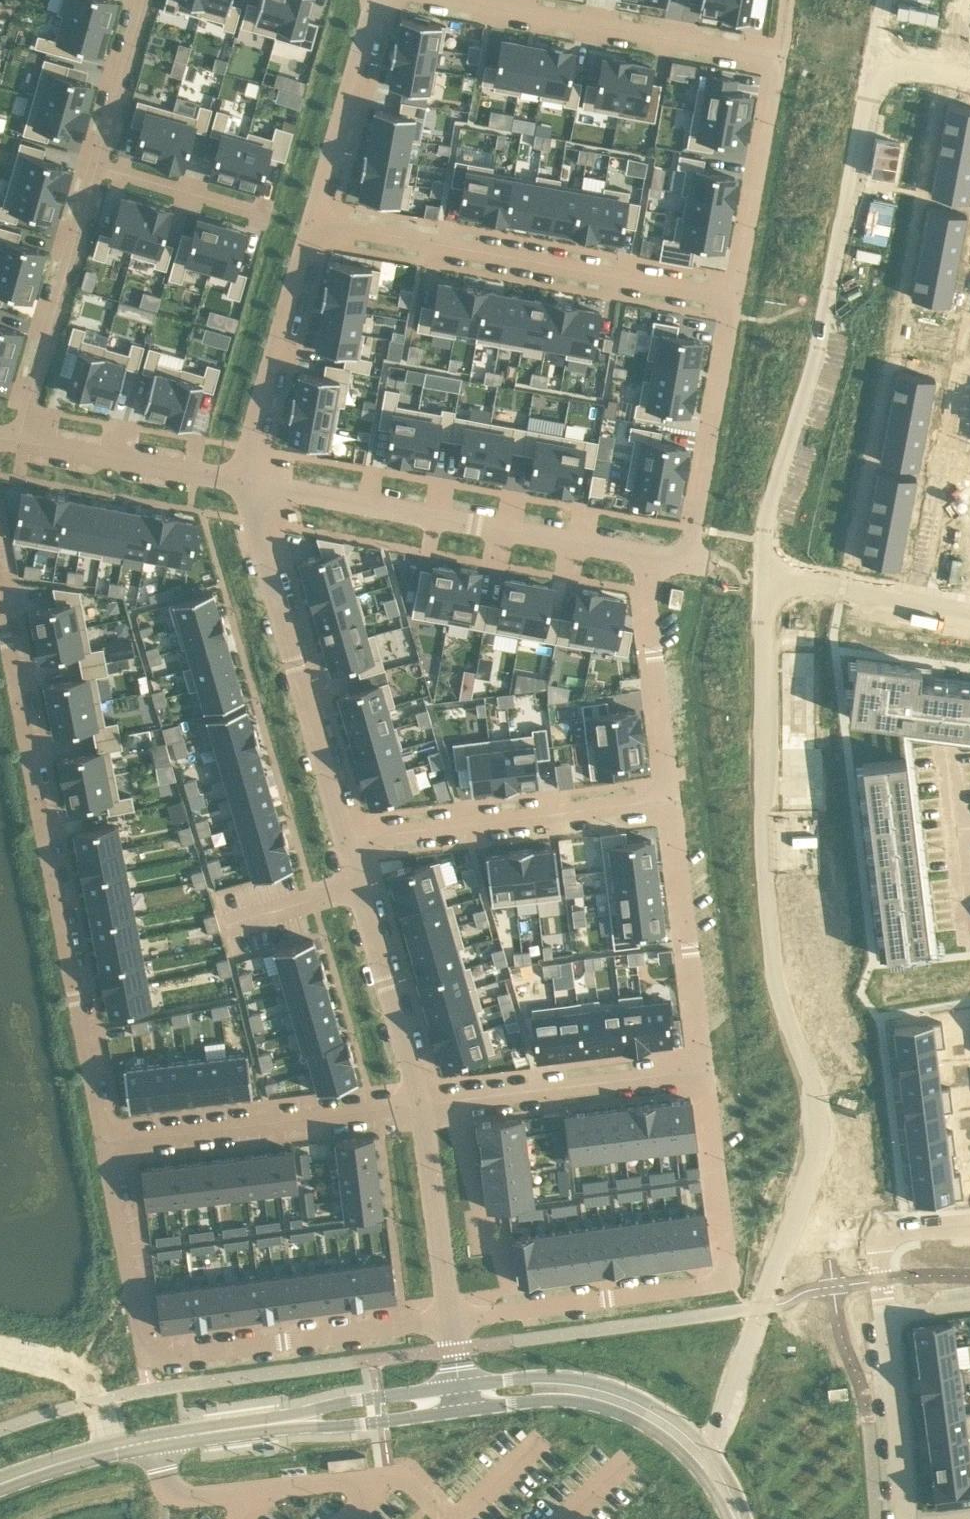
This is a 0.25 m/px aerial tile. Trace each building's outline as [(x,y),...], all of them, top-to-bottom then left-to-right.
[(57,13),(61,14),(62,13),(107,26),(109,20),(113,21),(117,6),(113,5),(115,0),(60,0),(57,13)] [(163,10),(175,13),(176,10),(176,9),(200,16),(201,15),(205,0),(165,0),(163,10)] [(201,15),(223,21),(221,27),(234,30),(241,5),(229,2),(230,0),(205,0),(201,15)] [(240,26),(275,36),(285,0),(260,0),(259,4),(247,1),(240,26)] [(274,37),(311,47),(318,22),(306,19),(312,0),(285,0),(275,36),(274,37)] [(698,10),(704,11),(703,15),(718,17),(718,14),(722,15),(723,15),(725,0),(700,0),(698,10)] [(722,16),(747,20),(751,0),(725,0),(723,15),(722,15),(722,16)] [(38,34),(34,46),(59,53),(62,42),(84,48),(100,52),(101,47),(105,48),(109,33),(106,32),(107,26),(62,13),(61,14),(54,38),(38,34)] [(397,39),(397,40),(437,47),(437,48),(441,49),(446,24),(429,21),(430,17),(414,14),(413,18),(401,16),(397,39)] [(394,39),(390,61),(393,62),(393,61),(433,68),(433,67),(437,48),(437,47),(397,40),(397,39),(394,39)] [(484,64),(481,83),(493,85),(493,89),(518,94),(519,89),(518,89),(526,44),(501,39),(497,66),(484,64)] [(469,44),(467,52),(479,54),(481,46),(469,44)] [(526,44),(518,89),(519,89),(540,92),(541,93),(549,47),(547,47),(526,44)] [(540,92),(539,97),(563,102),(563,104),(577,106),(581,81),(569,79),(574,52),(568,51),(568,48),(548,45),(547,47),(549,47),(541,93),(540,92)] [(28,49),(26,58),(34,60),(36,52),(28,49)] [(467,52),(466,60),(478,62),(479,54),(467,52)] [(586,82),(581,107),(618,114),(627,62),(628,62),(628,60),(609,56),(609,58),(603,57),(598,84),(586,82)] [(44,57),(33,94),(84,109),(91,83),(65,76),(69,64),(44,57)] [(672,60),(669,76),(687,79),(687,75),(694,76),(696,64),(689,63),(672,60)] [(393,62),(389,84),(403,87),(427,91),(433,92),(438,68),(433,67),(433,68),(393,61),(393,62)] [(627,62),(618,114),(654,120),(659,95),(647,93),(649,82),(652,66),(628,62),(627,62)] [(697,85),(693,109),(745,119),(745,118),(745,115),(748,115),(751,100),(748,100),(749,94),(732,91),(735,79),(709,75),(707,86),(697,85)] [(295,78),(291,91),(302,94),(306,81),(295,78)] [(403,87),(401,100),(424,104),(427,91),(403,87)] [(33,94),(22,133),(47,140),(51,128),(76,136),(77,133),(80,134),(87,110),(84,109),(33,94)] [(137,99),(130,124),(142,127),(140,132),(134,153),(140,154),(139,158),(153,162),(154,158),(158,160),(173,109),(137,99)] [(375,108),(370,131),(410,138),(410,139),(419,141),(426,104),(424,104),(401,100),(399,112),(375,108)] [(943,126),(969,131),(969,107),(947,103),(943,126)] [(158,160),(158,162),(179,168),(180,166),(182,166),(194,129),(205,132),(212,107),(200,104),(196,115),(173,109),(158,160)] [(217,108),(209,133),(221,136),(210,174),(234,181),(247,135),(246,135),(224,128),(229,112),(217,108)] [(693,109),(686,145),(712,150),(714,138),(740,143),(741,137),(744,137),(747,120),(747,118),(745,118),(745,119),(693,109)] [(527,121),(525,133),(533,134),(535,122),(527,121)] [(247,135),(234,181),(238,182),(237,186),(252,190),(253,186),(258,188),(268,155),(284,159),(291,135),(293,130),(275,125),(272,137),(248,130),(246,135),(247,135)] [(939,147),(969,153),(969,131),(943,126),(939,147)] [(367,152),(406,160),(406,159),(410,139),(410,138),(370,131),(367,152)] [(497,134),(495,147),(503,148),(506,136),(497,134)] [(535,135),(533,147),(541,148),(543,136),(535,135)] [(543,136),(541,148),(549,150),(551,138),(543,136)] [(20,140),(9,179),(60,193),(63,194),(70,170),(67,169),(67,167),(67,166),(42,159),(45,148),(20,140)] [(439,143),(437,151),(449,154),(451,145),(439,143)] [(455,158),(450,184),(463,186),(459,210),(482,214),(483,214),(491,170),(492,170),(493,165),(492,165),(495,151),(458,144),(455,158)] [(935,168),(969,175),(969,153),(939,147),(935,168)] [(579,149),(577,161),(585,163),(587,151),(579,149)] [(364,151),(360,174),(363,175),(363,174),(407,182),(407,181),(411,160),(406,159),(406,160),(367,152),(364,151)] [(587,151),(585,163),(593,164),(595,152),(587,151)] [(679,153),(676,166),(684,168),(680,193),(685,194),(685,193),(730,201),(730,202),(732,202),(736,183),(733,182),(734,176),(713,172),(702,170),(704,158),(679,153)] [(930,192),(969,199),(969,192),(969,175),(935,168),(930,192)] [(482,214),(482,216),(506,220),(507,219),(505,218),(514,174),(492,170),(491,170),(483,214),(482,214)] [(536,178),(528,223),(550,227),(558,182),(559,182),(560,177),(536,173),(535,178),(536,178)] [(363,175),(358,197),(407,206),(412,182),(407,181),(407,182),(363,174),(363,175)] [(514,174),(505,218),(507,219),(528,223),(536,178),(535,178),(514,174)] [(572,231),(572,232),(596,236),(596,235),(595,235),(603,190),(602,190),(604,178),(583,174),(581,186),(573,231),(572,231)] [(432,178),(431,186),(443,188),(444,180),(432,178)] [(16,221),(19,209),(52,219),(60,193),(9,179),(2,203),(0,203),(0,216),(16,221)] [(558,182),(550,227),(572,231),(573,231),(581,186),(559,182),(558,182)] [(603,190),(595,235),(596,235),(620,239),(622,225),(635,227),(640,202),(627,199),(629,190),(603,185),(602,190),(603,190)] [(431,186),(429,194),(441,196),(443,188),(431,186)] [(649,186),(648,194),(660,196),(661,188),(649,186)] [(681,214),(681,215),(726,223),(730,202),(730,201),(685,193),(685,194),(681,214)] [(100,231),(92,256),(105,259),(110,243),(132,249),(145,204),(122,197),(111,235),(100,231)] [(132,249),(130,254),(155,261),(153,265),(166,269),(173,244),(164,241),(162,241),(170,210),(167,210),(168,209),(168,208),(146,201),(146,204),(145,204),(132,249)] [(928,206),(923,229),(962,237),(966,213),(928,206)] [(663,236),(659,258),(691,264),(695,243),(721,248),(726,223),(681,215),(681,214),(677,213),(672,237),(663,236)] [(175,253),(168,278),(181,281),(186,265),(210,272),(223,226),(197,218),(193,234),(187,256),(175,253)] [(36,275),(37,270),(41,272),(45,257),(42,256),(43,251),(17,243),(19,236),(21,231),(0,225),(0,264),(36,275)] [(223,226),(210,272),(231,277),(229,283),(226,294),(239,298),(246,273),(235,270),(245,232),(223,226)] [(923,229),(919,251),(957,258),(962,237),(923,229)] [(642,237),(639,253),(649,255),(652,239),(642,237)] [(919,251),(915,272),(953,279),(957,258),(919,251)] [(327,282),(327,283),(367,290),(367,291),(376,293),(380,269),(331,260),(327,282)] [(1,304),(5,291),(29,298),(31,293),(34,294),(39,280),(35,279),(36,275),(0,264),(0,303),(1,304)] [(915,272),(911,295),(949,303),(953,279),(915,272)] [(325,282),(321,305),(323,305),(323,304),(363,311),(367,291),(367,290),(327,283),(327,282),(325,282)] [(421,304),(417,329),(455,336),(456,327),(455,327),(462,287),(462,286),(438,282),(434,306),(421,304)] [(455,336),(454,338),(475,342),(475,340),(477,331),(478,331),(485,291),(486,291),(486,290),(462,285),(462,286),(462,287),(455,327),(456,327),(455,336)] [(400,288),(399,296),(411,298),(412,290),(400,288)] [(156,310),(160,296),(143,291),(140,305),(156,310)] [(477,331),(475,340),(499,344),(507,295),(486,291),(485,291),(478,331),(477,331)] [(507,295),(499,344),(522,348),(523,344),(522,344),(530,299),(507,295)] [(399,296),(398,304),(410,306),(411,298),(399,296)] [(530,299),(522,344),(523,344),(545,348),(546,343),(545,343),(552,303),(551,303),(530,299)] [(119,300),(115,313),(152,324),(156,310),(119,300)] [(552,303),(545,343),(546,343),(567,347),(575,307),(576,307),(576,306),(552,302),(551,303),(552,303)] [(323,305),(319,325),(359,333),(359,332),(363,311),(323,304),(323,305)] [(567,347),(565,356),(590,361),(599,311),(576,307),(575,307),(567,347)] [(225,314),(221,327),(233,330),(236,317),(225,314)] [(651,332),(646,357),(656,359),(656,358),(696,365),(700,340),(676,336),(679,323),(653,319),(651,332)] [(73,324),(66,349),(77,352),(71,376),(66,391),(91,398),(91,397),(106,346),(106,345),(105,345),(107,334),(85,328),(73,324)] [(14,355),(15,351),(18,352),(22,337),(19,336),(20,331),(0,325),(0,351),(14,355)] [(319,325),(315,349),(345,355),(343,367),(351,368),(369,372),(371,358),(360,356),(364,333),(359,332),(359,333),(319,325)] [(636,331),(621,328),(616,351),(632,354),(636,331)] [(218,331),(215,343),(226,346),(230,334),(218,331)] [(393,331),(391,339),(403,341),(405,333),(393,331)] [(604,336),(602,348),(610,350),(613,338),(604,336)] [(400,360),(403,341),(391,339),(388,358),(400,360)] [(106,346),(91,397),(95,398),(94,401),(108,405),(109,402),(115,403),(125,366),(137,369),(144,345),(129,341),(126,352),(106,346)] [(149,346),(142,371),(153,374),(142,411),(147,413),(146,416),(161,420),(162,417),(165,418),(180,367),(183,356),(161,349),(149,346)] [(7,379),(8,373),(12,374),(16,360),(12,359),(14,355),(0,351),(0,377),(7,379)] [(450,357),(448,369),(456,370),(458,358),(450,357)] [(652,379),(652,381),(692,387),(692,386),(696,365),(656,358),(656,359),(652,379)] [(165,418),(165,419),(190,426),(201,388),(212,391),(220,366),(207,363),(204,372),(188,368),(180,366),(180,367),(165,418)] [(295,394),(295,395),(339,404),(339,405),(344,405),(351,368),(343,367),(325,364),(323,376),(299,372),(295,394)] [(614,365),(612,373),(624,376),(626,368),(614,365)] [(485,370),(483,382),(491,383),(493,371),(485,370)] [(896,370),(892,393),(930,401),(935,377),(896,370)] [(493,371),(491,383),(499,385),(501,373),(493,371)] [(532,371),(530,383),(538,385),(540,373),(532,371)] [(540,373),(538,385),(546,386),(548,374),(540,373)] [(451,376),(449,389),(459,391),(461,377),(451,376)] [(636,402),(633,415),(658,419),(661,407),(687,412),(688,406),(691,406),(694,387),(692,386),(692,387),(652,381),(652,379),(642,377),(638,402),(636,402)] [(385,387),(377,427),(390,429),(385,455),(390,456),(390,458),(409,462),(410,460),(408,459),(418,408),(396,404),(399,390),(385,387)] [(293,394),(288,417),(291,418),(291,417),(335,425),(339,405),(339,404),(295,395),(295,394),(293,394)] [(892,394),(888,415),(926,422),(930,401),(892,394)] [(604,405),(603,414),(615,416),(617,400),(608,398),(607,406),(604,405)] [(362,407),(374,410),(376,401),(364,399),(362,407)] [(961,407),(969,409),(969,401),(962,399),(961,407)] [(362,407),(361,416),(372,418),(374,410),(362,407)] [(418,408),(408,459),(410,460),(432,464),(437,437),(449,440),(454,414),(455,410),(441,407),(441,412),(418,408)] [(959,415),(969,417),(969,409),(961,407),(959,415)] [(454,414),(449,440),(462,442),(457,468),(480,472),(490,421),(482,419),(454,414)] [(888,415),(884,436),(922,444),(926,422),(888,415)] [(291,418),(287,440),(299,442),(299,446),(314,449),(314,445),(331,448),(335,425),(291,417),(291,418)] [(490,421),(480,472),(504,477),(508,450),(521,453),(526,427),(490,421)] [(630,424),(628,437),(633,438),(629,462),(681,471),(681,472),(683,472),(687,453),(684,453),(685,446),(659,442),(661,430),(630,424)] [(526,427),(521,453),(534,455),(529,481),(551,485),(553,486),(561,434),(526,427)] [(358,429),(357,437),(369,439),(370,431),(358,429)] [(551,485),(551,488),(570,491),(570,489),(576,490),(581,463),(593,466),(598,440),(561,434),(553,486),(551,485)] [(884,436),(879,459),(918,467),(922,444),(884,436)] [(954,442),(953,450),(965,452),(966,444),(954,442)] [(953,450),(951,458),(963,460),(965,452),(953,450)] [(629,462),(625,486),(634,488),(632,500),(657,504),(660,492),(676,495),(681,472),(681,471),(629,462)] [(877,469),(873,492),(911,499),(916,476),(877,469)] [(592,472),(589,492),(601,494),(605,475),(592,472)] [(22,491),(13,540),(36,545),(45,495),(44,495),(22,491)] [(873,492),(869,513),(907,521),(911,499),(873,492)] [(45,495),(36,545),(58,549),(59,544),(58,544),(67,499),(68,499),(68,497),(45,493),(44,495),(45,495)] [(944,498),(942,506),(954,508),(956,500),(944,498)] [(67,499),(58,544),(59,544),(79,547),(80,548),(88,503),(68,499),(67,499)] [(79,547),(78,552),(101,556),(102,552),(101,551),(109,507),(88,503),(80,548),(79,547)] [(942,506),(941,514),(952,516),(954,508),(942,506)] [(109,507),(101,551),(102,552),(122,555),(130,510),(109,507)] [(130,510),(122,555),(144,559),(152,514),(151,514),(130,510)] [(152,514),(144,559),(165,563),(173,518),(174,518),(174,516),(151,512),(151,514),(152,514)] [(869,513),(865,535),(903,542),(907,521),(869,513)] [(173,518),(165,563),(188,567),(190,556),(195,557),(199,537),(194,536),(196,523),(174,518),(173,518)] [(865,535),(860,558),(899,565),(903,542),(865,535)] [(322,554),(301,560),(308,584),(308,585),(347,574),(348,575),(352,574),(345,549),(343,541),(316,536),(322,554)] [(935,540),(934,548),(946,550),(947,542),(935,540)] [(934,548),(932,556),(944,558),(946,550),(934,548)] [(25,563),(23,575),(31,576),(33,565),(25,563)] [(385,563),(374,566),(376,574),(387,570),(385,563)] [(33,565),(31,576),(39,578),(41,566),(33,565)] [(416,589),(411,615),(447,621),(457,570),(433,566),(432,570),(428,592),(416,589)] [(457,570),(447,621),(483,628),(488,603),(475,601),(480,574),(477,574),(478,570),(459,567),(458,570),(457,570)] [(67,569),(65,581),(73,582),(75,570),(67,569)] [(75,570),(73,582),(81,583),(83,571),(75,570)] [(308,584),(307,584),(313,607),(314,606),(353,594),(353,593),(348,575),(347,574),(308,585),(308,584)] [(488,603),(483,628),(490,629),(519,634),(528,583),(505,579),(500,605),(488,603)] [(109,581),(108,593),(116,594),(117,582),(109,581)] [(117,582),(116,594),(124,595),(125,584),(117,582)] [(528,583),(519,634),(555,641),(560,616),(547,613),(552,587),(528,583)] [(683,587),(671,585),(668,604),(680,606),(683,587)] [(56,605),(32,610),(37,635),(86,625),(79,590),(53,586),(56,605)] [(172,587),(160,590),(162,598),(174,595),(172,587)] [(560,616),(555,641),(592,648),(593,643),(592,643),(600,596),(599,596),(599,592),(580,589),(579,592),(577,592),(572,618),(560,616)] [(160,590),(148,594),(151,601),(162,598),(160,590)] [(212,590),(169,603),(175,626),(219,613),(219,612),(212,590)] [(353,594),(314,606),(320,626),(359,615),(359,616),(364,615),(357,592),(353,593),(353,594)] [(395,596),(383,600),(386,608),(397,604),(395,596)] [(600,596),(592,643),(593,643),(614,647),(614,651),(627,654),(633,629),(620,626),(625,600),(600,596)] [(397,604),(386,608),(388,615),(399,612),(397,604)] [(219,613),(175,626),(181,647),(186,646),(186,645),(225,634),(225,635),(227,634),(221,612),(219,612),(219,613)] [(359,615),(320,626),(326,647),(365,636),(365,635),(359,616),(359,615)] [(151,624),(139,628),(141,636),(153,632),(151,624)] [(37,635),(34,635),(39,657),(41,657),(41,659),(78,652),(80,665),(105,660),(103,647),(91,649),(86,625),(37,635)] [(365,636),(326,647),(332,670),(356,663),(359,676),(384,668),(374,632),(365,635),(365,636)] [(225,634),(186,645),(186,646),(191,665),(192,666),(231,655),(225,635),(225,634)] [(105,660),(135,655),(132,640),(103,646),(103,647),(105,660)] [(157,645),(145,648),(148,656),(159,653),(157,645)] [(437,676),(441,655),(417,651),(424,674),(437,676)] [(159,653),(148,656),(150,664),(162,661),(159,653)] [(191,665),(182,668),(189,690),(198,688),(198,687),(237,675),(231,655),(192,666),(191,665)] [(848,716),(901,723),(969,732),(969,687),(926,681),(928,668),(855,658),(848,716)] [(83,677),(46,684),(51,709),(100,699),(96,675),(108,673),(105,660),(80,665),(83,677)] [(388,681),(384,668),(365,674),(369,686),(388,681)] [(237,675),(198,687),(198,688),(204,709),(243,698),(237,675)] [(539,675),(536,688),(546,687),(548,677),(539,675)] [(388,681),(340,695),(346,718),(385,706),(385,707),(395,704),(388,681)] [(470,697),(473,684),(460,682),(458,698),(470,697)] [(162,688),(151,692),(153,699),(165,696),(162,688)] [(513,692),(505,693),(506,705),(515,704),(513,692)] [(505,693),(497,694),(498,706),(506,705),(505,693)] [(165,696),(153,699),(155,707),(167,704),(165,696)] [(100,699),(51,709),(56,733),(92,726),(94,739),(120,734),(117,720),(105,723),(100,699)] [(607,699),(581,703),(586,740),(638,733),(638,735),(640,734),(638,715),(636,715),(635,709),(608,712),(607,699)] [(484,702),(476,703),(478,715),(486,713),(484,702)] [(438,708),(440,720),(463,717),(462,705),(438,708)] [(245,706),(206,717),(212,738),(251,726),(245,706)] [(385,706),(346,718),(352,738),(391,727),(391,726),(385,707),(385,706)] [(427,708),(416,711),(418,719),(429,716),(427,708)] [(429,716),(418,719),(420,727),(431,724),(429,716)] [(391,727),(352,738),(358,758),(358,759),(397,748),(402,747),(396,725),(391,726),(391,727)] [(251,726),(212,738),(218,758),(257,747),(260,746),(254,726),(251,726)] [(534,732),(510,735),(516,785),(517,785),(540,782),(536,758),(549,756),(546,726),(533,727),(534,732)] [(638,733),(586,740),(590,777),(626,773),(624,760),(641,758),(638,735),(638,733)] [(61,761),(59,761),(63,783),(65,783),(114,773),(110,749),(122,747),(120,734),(94,739),(97,751),(61,758),(61,761)] [(510,735),(488,737),(495,787),(494,787),(494,790),(517,787),(517,785),(516,785),(510,735)] [(184,737),(172,741),(174,749),(186,745),(184,737)] [(488,737),(452,742),(455,767),(467,766),(471,791),(494,787),(495,787),(488,737)] [(186,745),(174,749),(176,757),(188,753),(186,745)] [(257,747),(218,758),(224,778),(263,767),(257,747)] [(358,758),(357,758),(363,781),(364,780),(403,768),(397,748),(358,759),(358,758)] [(439,750),(428,753),(430,761),(441,757),(439,750)] [(153,756),(155,765),(171,762),(169,753),(153,756)] [(441,757),(430,761),(432,769),(444,765),(441,757)] [(905,757),(862,762),(886,957),(929,952),(929,951),(905,757)] [(403,768),(364,780),(371,805),(392,799),(391,796),(419,789),(412,765),(403,768)] [(263,767),(224,778),(230,798),(269,786),(263,767)] [(114,773),(65,783),(70,807),(106,800),(109,813),(134,808),(131,794),(119,796),(114,773)] [(195,778),(183,781),(186,789),(198,786),(195,778)] [(572,778),(556,780),(557,788),(573,786),(572,778)] [(198,786),(186,789),(188,797),(200,794),(198,786)] [(269,786),(230,798),(235,817),(274,806),(269,786)] [(450,797),(448,790),(435,794),(437,801),(450,797)] [(274,806),(235,817),(241,837),(280,826),(274,806)] [(207,817),(195,820),(197,828),(209,825),(207,817)] [(115,825),(76,832),(80,855),(120,848),(115,825)] [(189,825),(178,828),(180,836),(192,833),(189,825)] [(209,825),(197,828),(199,836),(211,833),(209,825)] [(280,826),(241,837),(247,858),(286,846),(288,846),(282,825),(280,826)] [(625,830),(599,833),(604,869),(654,863),(651,840),(627,843),(625,830)] [(192,833),(180,836),(182,844),(194,841),(192,833)] [(286,846),(247,858),(253,878),(292,867),(286,846)] [(508,850),(508,852),(509,852),(515,902),(537,899),(531,849),(532,849),(531,847),(508,850)] [(531,849),(537,899),(560,896),(554,847),(532,849),(531,849)] [(80,855),(79,855),(83,879),(85,879),(84,878),(124,870),(120,848),(80,855)] [(509,852),(508,852),(486,855),(492,905),(515,902),(509,852)] [(218,857),(206,861),(209,869),(220,865),(218,857)] [(411,865),(390,871),(397,895),(397,896),(441,884),(441,885),(446,883),(446,882),(457,879),(451,858),(440,861),(439,860),(411,868),(411,865)] [(654,863),(604,869),(607,891),(656,885),(654,863)] [(220,865),(209,869),(211,876),(222,873),(220,865)] [(574,865),(562,866),(563,874),(575,873),(574,865)] [(472,866),(461,869),(463,877),(475,874),(472,866)] [(203,869),(191,872),(193,880),(205,877),(203,869)] [(124,870),(84,878),(85,879),(89,900),(129,893),(124,870)] [(575,873),(563,874),(564,883),(576,881),(575,873)] [(475,874),(463,877),(465,885),(477,882),(475,874)] [(205,877),(193,880),(195,888),(207,885),(205,877)] [(397,895),(396,896),(402,918),(403,918),(403,917),(447,905),(447,904),(441,885),(441,884),(397,896),(397,895)] [(656,885),(607,891),(609,912),(659,906),(656,885)] [(129,893),(89,900),(93,923),(133,915),(129,893)] [(447,905),(403,917),(403,918),(409,938),(458,924),(451,902),(447,904),(447,905)] [(659,906),(609,912),(614,948),(639,945),(638,933),(662,930),(659,906)] [(584,907),(572,909),(573,917),(585,915),(584,907)] [(484,908),(473,911),(475,919),(487,916),(484,908)] [(215,913),(203,916),(205,924),(217,921),(215,913)] [(133,915),(93,923),(97,945),(137,937),(133,915)] [(585,915),(573,917),(574,925),(586,923),(585,915)] [(487,916),(475,919),(477,927),(489,923),(487,916)] [(217,921),(205,924),(207,932),(219,929),(217,921)] [(458,924),(409,938),(415,959),(459,946),(460,947),(464,945),(458,924)] [(137,937),(97,945),(101,966),(102,967),(141,960),(137,937)] [(313,939),(274,950),(280,970),(319,959),(313,939)] [(550,944),(542,945),(544,957),(552,956),(550,944)] [(459,946),(415,959),(421,978),(421,979),(465,967),(465,966),(460,947),(459,946)] [(503,947),(491,950),(493,959),(505,955),(503,947)] [(529,950),(521,951),(523,963),(531,962),(529,950)] [(521,951),(513,952),(515,964),(523,963),(521,951)] [(643,951),(635,952),(637,964),(645,963),(643,951)] [(635,952),(627,953),(628,965),(637,964),(635,952)] [(505,955),(493,959),(495,966),(507,963),(505,955)] [(600,956),(592,957),(594,969),(601,968),(600,956)] [(592,957),(584,958),(585,970),(594,969),(592,957)] [(228,958),(216,961),(218,969),(230,965),(228,958)] [(319,959),(280,970),(286,991),(325,980),(327,979),(321,959),(319,959)] [(101,966),(100,967),(105,991),(106,991),(106,990),(146,982),(141,960),(102,967),(101,966)] [(558,961),(549,962),(551,975),(560,973),(558,961)] [(549,962),(542,963),(544,975),(551,975),(549,962)] [(421,978),(419,979),(425,1001),(476,986),(469,964),(465,966),(465,967),(421,979),(421,978)] [(230,965),(218,969),(220,976),(232,973),(230,965)] [(250,971),(238,974),(240,981),(252,978),(250,971)] [(252,978),(240,981),(242,989),(254,986),(252,978)] [(325,980),(286,991),(291,1011),(330,1000),(325,980)] [(146,982),(106,990),(106,991),(110,1013),(150,1005),(146,982)] [(476,986),(425,1001),(431,1020),(431,1021),(477,1008),(477,1009),(482,1008),(476,986)] [(508,991),(497,994),(499,1002),(511,999),(508,991)] [(641,993),(618,996),(618,1001),(620,1001),(625,1046),(624,1046),(624,1048),(648,1046),(647,1043),(646,1043),(642,1003),(641,993)] [(511,999),(499,1002),(501,1010),(513,1006),(511,999)] [(598,999),(576,1001),(582,1051),(604,1049),(598,1003),(599,1003),(598,999)] [(330,1000),(291,1011),(297,1030),(336,1019),(330,1000)] [(642,1003),(646,1043),(647,1043),(670,1040),(668,1020),(671,1019),(669,1000),(642,1003)] [(576,1001),(555,1004),(561,1054),(582,1051),(576,1001)] [(599,1003),(598,1003),(604,1049),(624,1046),(625,1046),(620,1001),(618,1001),(599,1003)] [(227,1003),(219,1005),(221,1017),(229,1015),(227,1003)] [(555,1004),(531,1007),(537,1057),(561,1054),(555,1004)] [(219,1005),(211,1006),(213,1018),(221,1017),(219,1005)] [(431,1020),(430,1021),(436,1043),(437,1043),(437,1042),(483,1029),(483,1028),(477,1009),(477,1008),(431,1021),(431,1020)] [(187,1011),(179,1013),(181,1025),(189,1023),(187,1011)] [(260,1012),(248,1014),(250,1022),(262,1020),(260,1012)] [(179,1013),(171,1014),(173,1026),(181,1025),(179,1013)] [(532,1016),(522,1017),(531,1047),(536,1046),(532,1016)] [(147,1019),(139,1020),(141,1032),(149,1031),(147,1019)] [(336,1019),(297,1030),(303,1050),(306,1049),(342,1039),(336,1019)] [(517,1019),(505,1022),(507,1030),(519,1027),(517,1019)] [(139,1020),(131,1022),(133,1034),(141,1032),(139,1020)] [(262,1020),(250,1022),(252,1030),(264,1028),(262,1020)] [(941,1020),(893,1026),(896,1050),(934,1045),(935,1046),(944,1045),(941,1020)] [(483,1029),(437,1042),(437,1043),(444,1067),(463,1062),(462,1060),(494,1050),(487,1027),(483,1028),(483,1029)] [(342,1039),(306,1049),(312,1070),(351,1059),(353,1058),(347,1037),(342,1039)] [(934,1045),(896,1050),(899,1071),(937,1067),(935,1046),(934,1045)] [(269,1051),(258,1054),(260,1062),(271,1059),(269,1051)] [(247,1052),(226,1055),(231,1095),(252,1093),(247,1052)] [(226,1055),(205,1057),(210,1098),(231,1095),(226,1055)] [(205,1057),(185,1060),(190,1100),(210,1098),(205,1057)] [(271,1059),(260,1062),(261,1070),(273,1067),(271,1059)] [(351,1059),(312,1070),(318,1092),(357,1080),(351,1059)] [(185,1060),(165,1062),(170,1102),(190,1100),(185,1060)] [(165,1062),(145,1065),(149,1105),(170,1102),(165,1062)] [(125,1080),(121,1080),(123,1095),(127,1095),(128,1107),(149,1105),(145,1065),(124,1067),(125,1080)] [(937,1067),(899,1071),(901,1093),(940,1088),(940,1087),(938,1077),(937,1067)] [(276,1080),(265,1083),(267,1091),(278,1088),(276,1080)] [(940,1088),(901,1093),(904,1114),(942,1110),(943,1111),(952,1110),(952,1108),(949,1086),(940,1087),(940,1088)] [(691,1099),(669,1102),(675,1146),(696,1143),(691,1099)] [(653,1103),(658,1148),(675,1146),(669,1102),(653,1103)] [(653,1103),(635,1105),(636,1106),(641,1150),(658,1148),(653,1103)] [(636,1106),(619,1108),(625,1152),(641,1150),(636,1106)] [(619,1108),(602,1110),(608,1154),(625,1152),(619,1108)] [(602,1110),(586,1112),(591,1156),(608,1154),(602,1110)] [(942,1110),(904,1114),(907,1136),(945,1131),(945,1130),(944,1121),(943,1111),(942,1110)] [(558,1112),(550,1113),(551,1124),(560,1123),(558,1112)] [(586,1112),(565,1114),(570,1159),(591,1156),(586,1112)] [(521,1117),(477,1122),(479,1139),(479,1140),(524,1134),(521,1117)] [(945,1131),(907,1136),(909,1157),(952,1152),(953,1153),(955,1153),(952,1129),(945,1130),(945,1131)] [(479,1139),(481,1157),(482,1157),(482,1156),(526,1151),(524,1134),(479,1140),(479,1139)] [(373,1135),(335,1140),(337,1160),(375,1155),(373,1135)] [(561,1135),(553,1136),(554,1148),(562,1147),(561,1135)] [(562,1147),(554,1148),(556,1160),(564,1159),(562,1147)] [(293,1149),(275,1151),(280,1189),(298,1187),(293,1149)] [(275,1151),(259,1153),(263,1191),(280,1189),(275,1151)] [(307,1151),(300,1152),(301,1164),(309,1163),(307,1151)] [(526,1151),(482,1156),(482,1157),(484,1173),(528,1168),(526,1151)] [(952,1152),(909,1157),(912,1179),(955,1173),(955,1172),(953,1153),(952,1152)] [(259,1153),(242,1155),(247,1193),(263,1191),(259,1153)] [(242,1155),(225,1157),(230,1195),(247,1193),(242,1155)] [(375,1155),(337,1160),(340,1179),(378,1174),(375,1155)] [(225,1157),(209,1159),(213,1197),(230,1195),(225,1157)] [(209,1159),(192,1161),(197,1199),(213,1197),(209,1159)] [(192,1161),(175,1163),(180,1201),(197,1199),(192,1161)] [(175,1163),(158,1165),(163,1203),(180,1201),(175,1163)] [(309,1163),(301,1164),(302,1176),(310,1175),(309,1163)] [(158,1165),(141,1168),(146,1206),(163,1203),(158,1165)] [(698,1167),(686,1168),(687,1176),(699,1175),(698,1167)] [(528,1168),(484,1173),(486,1190),(530,1184),(528,1168)] [(565,1168),(557,1169),(559,1181),(567,1180),(565,1168)] [(673,1170),(661,1172),(662,1180),(674,1178),(673,1170)] [(955,1173),(912,1179),(915,1202),(963,1196),(960,1171),(955,1172),(955,1173)] [(661,1172),(649,1173),(650,1181),(662,1180),(661,1172)] [(378,1174),(340,1179),(342,1198),(380,1193),(378,1174)] [(640,1175),(628,1176),(629,1184),(641,1183),(640,1175)] [(628,1176),(616,1178),(617,1186),(629,1184),(628,1176)] [(606,1179),(594,1181),(595,1189),(607,1187),(606,1179)] [(567,1180),(559,1181),(560,1193),(568,1192),(567,1180)] [(594,1181),(582,1182),(583,1190),(595,1189),(594,1181)] [(700,1181),(688,1182),(689,1190),(701,1189),(700,1181)] [(530,1184),(486,1190),(488,1208),(532,1202),(530,1184)] [(674,1184),(662,1186),(663,1194),(675,1192),(674,1184)] [(662,1186),(650,1187),(652,1195),(663,1194),(662,1186)] [(641,1188),(629,1190),(630,1198),(642,1196),(641,1188)] [(312,1189),(304,1190),(306,1202),(314,1201),(312,1189)] [(629,1190),(617,1192),(618,1200),(630,1198),(629,1190)] [(380,1193),(342,1198),(345,1218),(382,1213),(380,1193)] [(607,1193),(596,1194),(597,1202),(609,1201),(607,1193)] [(596,1194),(584,1196),(585,1204),(597,1202),(596,1194)] [(314,1201),(306,1202),(307,1214),(315,1213),(314,1201)] [(575,1203),(563,1204),(564,1212),(576,1211),(575,1203)] [(563,1204),(551,1206),(552,1214),(564,1212),(563,1204)] [(541,1207),(530,1208),(531,1217),(542,1215),(541,1207)] [(530,1208),(518,1210),(519,1218),(531,1217),(530,1208)] [(704,1212),(683,1215),(689,1259),(710,1256),(704,1212)] [(683,1215),(666,1217),(672,1261),(689,1259),(683,1215)] [(301,1216),(289,1218),(290,1226),(302,1224),(301,1216)] [(666,1217),(650,1219),(656,1263),(672,1261),(666,1217)] [(279,1219),(267,1221),(268,1229),(280,1227),(279,1219)] [(650,1219),(633,1221),(639,1266),(656,1263),(650,1219)] [(380,1220),(368,1222),(369,1230),(381,1228),(380,1220)] [(267,1221),(255,1222),(256,1230),(268,1229),(267,1221)] [(633,1221),(617,1223),(622,1268),(623,1268),(639,1266),(633,1221)] [(368,1222),(356,1223),(357,1231),(369,1230),(368,1222)] [(617,1223),(600,1226),(606,1270),(622,1268),(617,1223)] [(246,1224),(234,1225),(235,1233),(247,1232),(246,1224)] [(347,1224),(335,1226),(336,1234),(348,1232),(347,1224)] [(234,1225),(222,1227),(223,1235),(235,1233),(234,1225)] [(335,1226),(323,1228),(324,1236),(336,1234),(335,1226)] [(600,1226),(583,1228),(589,1272),(605,1270),(606,1270),(600,1226)] [(212,1228),(200,1230),(201,1238),(213,1236),(212,1228)] [(583,1228),(566,1230),(573,1274),(589,1272),(583,1228)] [(314,1229),(302,1230),(303,1238),(315,1237),(314,1229)] [(200,1230),(188,1231),(189,1239),(201,1238),(200,1230)] [(302,1230),(290,1232),(291,1240),(303,1238),(302,1230)] [(566,1230),(550,1232),(556,1277),(573,1274),(566,1230)] [(550,1232),(533,1235),(539,1279),(556,1277),(550,1232)] [(179,1233),(167,1234),(168,1242),(180,1240),(179,1233)] [(280,1233),(268,1235),(269,1243),(281,1241),(280,1233)] [(167,1234),(155,1236),(156,1244),(168,1242),(167,1234)] [(268,1235),(256,1236),(258,1244),(269,1243),(268,1235)] [(533,1235),(512,1237),(518,1282),(539,1279),(533,1235)] [(247,1238),(235,1239),(236,1247),(248,1246),(247,1238)] [(235,1239),(223,1241),(224,1249),(236,1247),(235,1239)] [(213,1242),(202,1244),(203,1251),(215,1250),(213,1242)] [(202,1244),(190,1245),(191,1253),(203,1251),(202,1244)] [(180,1246),(168,1248),(169,1256),(181,1254),(180,1246)] [(168,1248),(157,1250),(158,1257),(169,1256),(168,1248)] [(391,1259),(374,1261),(379,1299),(396,1297),(391,1259)] [(374,1261),(357,1264),(362,1301),(379,1299),(374,1261)] [(357,1264),(340,1266),(345,1304),(362,1301),(357,1264)] [(340,1266),(324,1268),(329,1306),(345,1304),(340,1266)] [(324,1268),(307,1270),(312,1308),(329,1306),(324,1268)] [(307,1270),(290,1272),(295,1310),(312,1308),(307,1270)] [(290,1272),(274,1275),(279,1313),(295,1310),(290,1272)] [(274,1275),(257,1277),(262,1315),(279,1313),(274,1275)] [(257,1277),(240,1279),(245,1317),(262,1315),(257,1277)] [(240,1279),(224,1281),(229,1319),(245,1317),(240,1279)] [(224,1281),(207,1283),(212,1321),(229,1319),(224,1281)] [(207,1283),(190,1286),(195,1324),(212,1321),(207,1283)] [(190,1286),(174,1288),(178,1326),(195,1324),(190,1286)] [(174,1288),(157,1290),(161,1328),(178,1326),(174,1288)] [(917,1350),(955,1345),(952,1321),(914,1326),(917,1350)] [(917,1350),(920,1371),(920,1372),(958,1367),(958,1366),(955,1345),(917,1350)] [(961,1390),(961,1391),(966,1390),(962,1366),(958,1366),(958,1367),(920,1372),(920,1371),(918,1372),(922,1396),(923,1396),(923,1395),(961,1390)] [(964,1410),(961,1391),(961,1390),(923,1395),(923,1396),(925,1416),(964,1411),(964,1410)] [(925,1416),(928,1438),(969,1432),(969,1409),(964,1410),(964,1411),(925,1416)] [(928,1438),(931,1459),(969,1454),(969,1432),(928,1438)] [(327,1458),(328,1470),(366,1466),(365,1454),(327,1458)] [(931,1459),(934,1480),(969,1476),(969,1454),(931,1459)] [(934,1480),(933,1480),(936,1504),(969,1500),(969,1476),(934,1480)]
